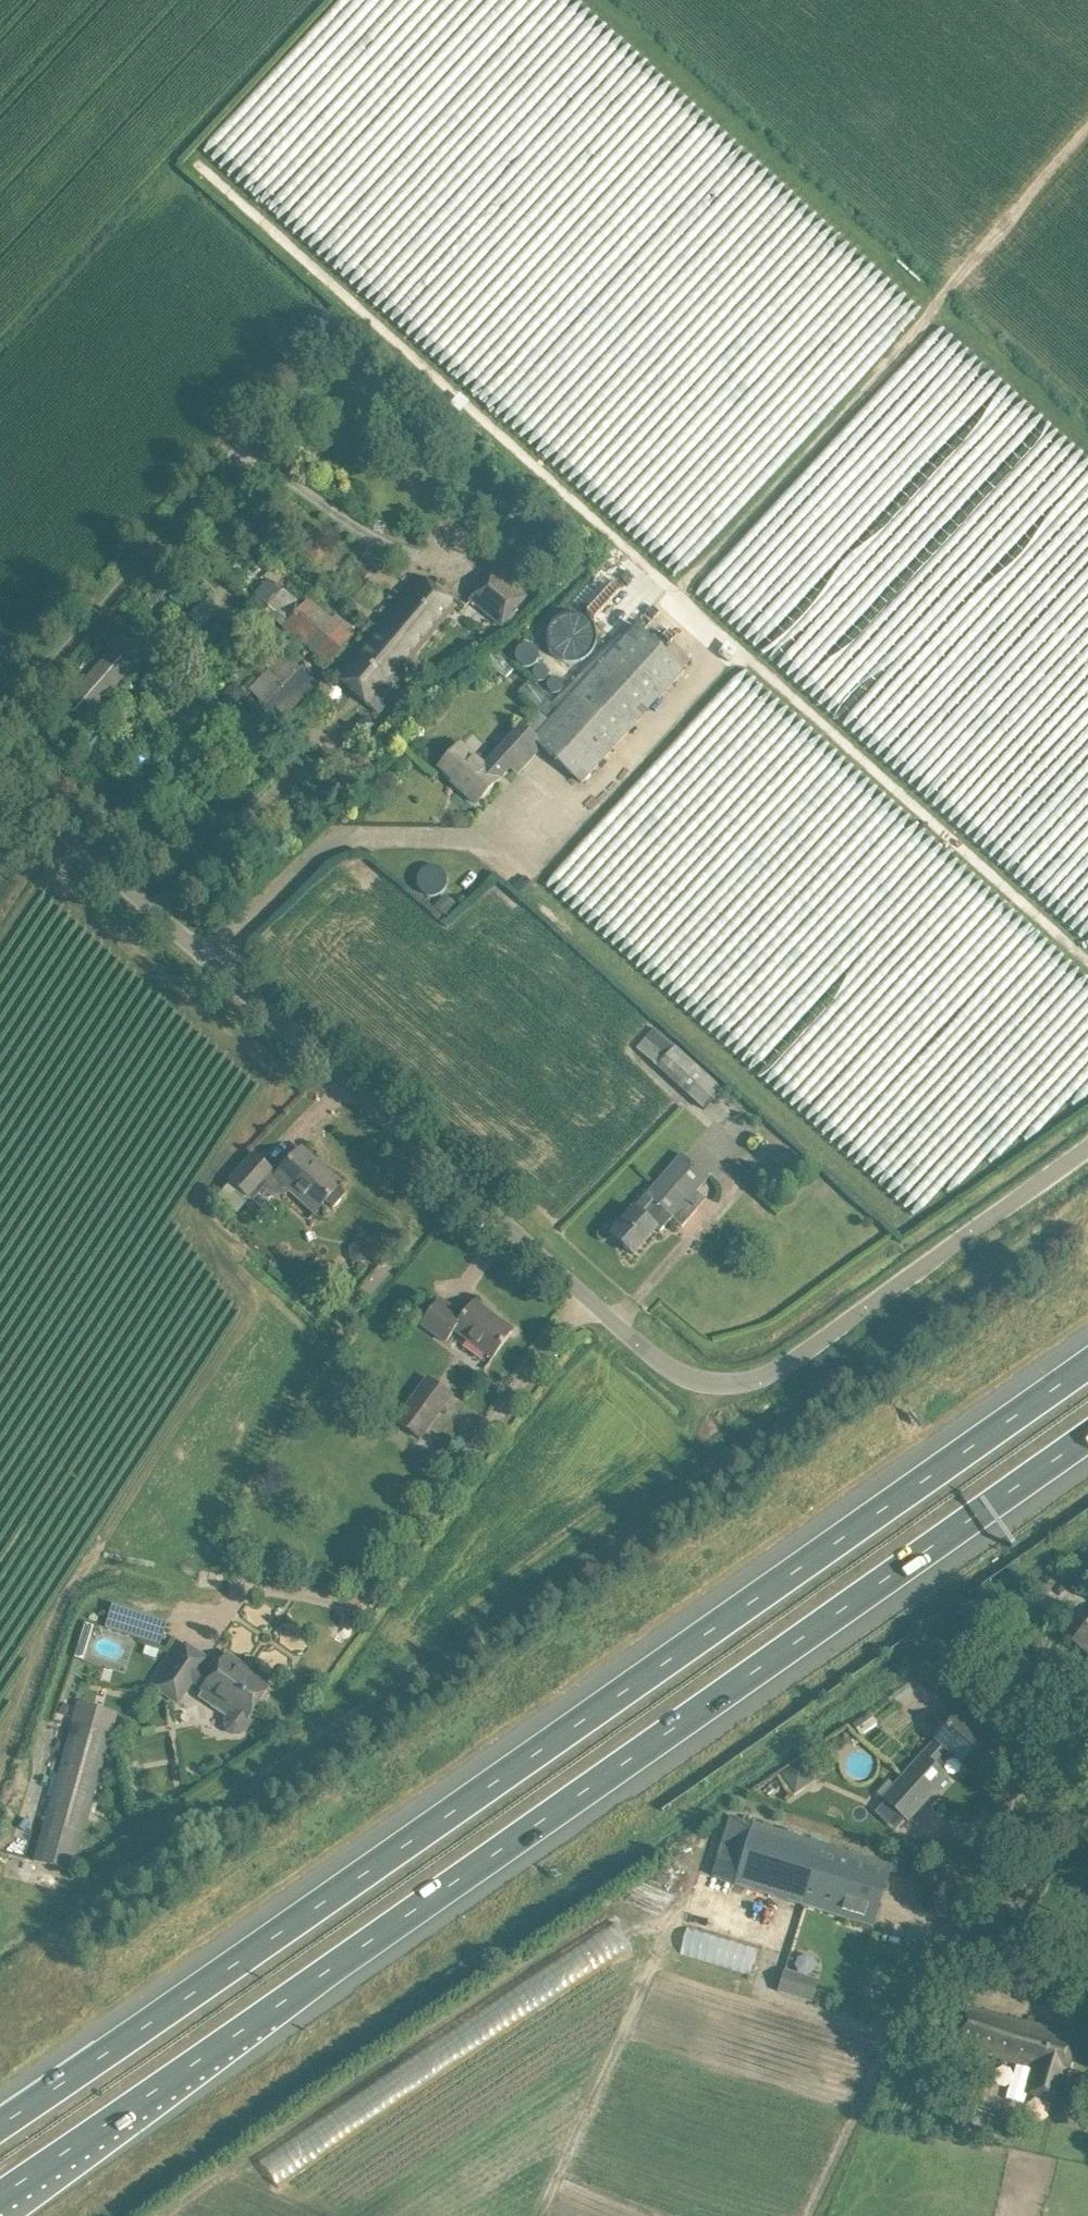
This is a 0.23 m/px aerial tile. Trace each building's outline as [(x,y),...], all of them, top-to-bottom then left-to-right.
[(501,626),(528,595),(495,568),(468,598),(501,626)] [(401,667),(447,616),(456,606),(426,578),(416,588),(374,635),(384,644),(382,651),(401,667)] [(302,606),(282,591),(267,579),(249,599),(329,664),(352,636),(307,600),(302,606)] [(461,746),(441,768),(462,787),(460,789),(476,804),(510,767),(518,774),(542,747),(582,783),(685,670),(681,667),(646,635),(636,626),(559,711),(529,683),(519,692),(540,712),(524,729),(522,727),(485,768),(461,746)] [(389,680),(401,667),(382,651),(384,644),(374,635),(336,676),(378,714),(400,690),(389,680)] [(85,720),(132,667),(114,651),(68,705),(85,720)] [(315,685),(299,669),(286,657),(252,692),(280,720),(315,685)] [(446,883),(427,865),(415,879),(433,896),(446,883)] [(442,897),(434,905),(445,915),(452,906),(442,897)] [(721,1087),(654,1028),(637,1047),(703,1109),(721,1087)] [(786,1173),(793,1164),(773,1146),(765,1156),(773,1163),(769,1167),(777,1173),(781,1169),(786,1173)] [(326,1201),(334,1209),(346,1195),(338,1187),(314,1165),(316,1162),(302,1149),(278,1176),(317,1211),(324,1203),(326,1201)] [(625,1219),(611,1235),(634,1255),(656,1229),(660,1232),(672,1219),(681,1227),(697,1209),(687,1201),(709,1177),(692,1163),(682,1154),(625,1219)] [(237,1215),(259,1189),(274,1173),(254,1155),(217,1197),(237,1215)] [(362,1263),(366,1258),(365,1249),(361,1245),(354,1245),(350,1248),(351,1259),(355,1263),(362,1263)] [(463,1317),(440,1300),(422,1325),(446,1342),(454,1331),(493,1358),(513,1330),(474,1302),(463,1317)] [(420,1439),(446,1404),(421,1386),(396,1421),(420,1439)] [(83,1660),(94,1626),(85,1623),(75,1657),(83,1660)] [(1072,1640),(1087,1654),(1087,1623),(1072,1640)] [(240,1667),(243,1664),(227,1654),(211,1678),(201,1671),(208,1661),(186,1645),(164,1677),(185,1692),(193,1681),(203,1688),(203,1689),(216,1698),(210,1706),(227,1717),(225,1724),(228,1730),(233,1734),(240,1734),(245,1730),(251,1721),(248,1719),(270,1687),(240,1667)] [(922,1754),(883,1798),(908,1821),(948,1777),(936,1766),(949,1751),(963,1763),(965,1762),(968,1764),(976,1764),(986,1752),(986,1747),(982,1743),(984,1740),(957,1716),(923,1755),(922,1754)] [(74,1872),(112,1735),(72,1724),(34,1861),(74,1872)] [(730,1816),(712,1875),(736,1883),(736,1884),(872,1926),(889,1870),(891,1865),(754,1823),(730,1816)] [(745,1967),(750,1945),(682,1932),(678,1953),(745,1967)] [(1061,2096),(1078,2034),(963,2006),(954,2043),(1036,2065),(1030,2088),(1061,2096)]
